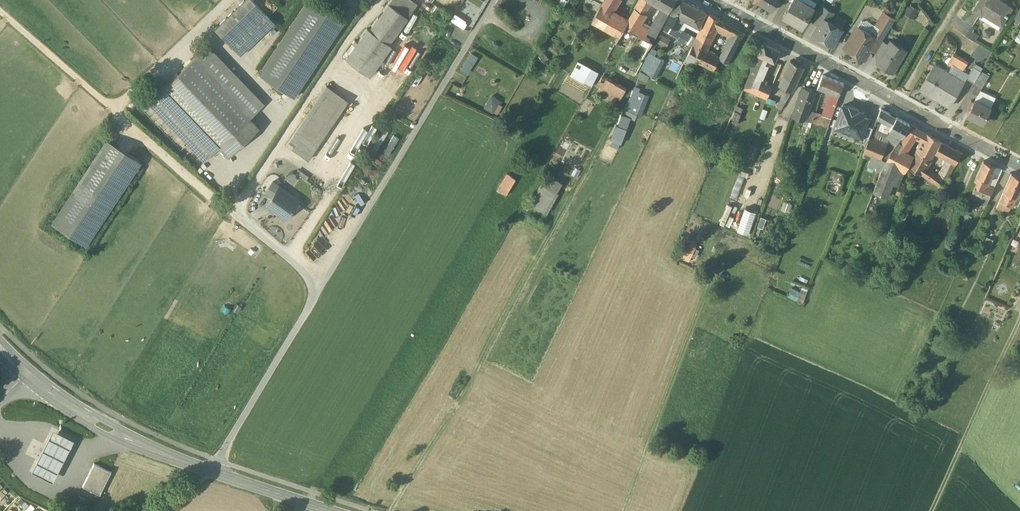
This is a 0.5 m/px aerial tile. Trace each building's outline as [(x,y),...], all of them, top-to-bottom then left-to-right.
[(214,29),(227,42),(261,9),(252,0),(245,0),(214,29)] [(258,74),(294,97),(343,22),(310,0),(307,0),(258,74)] [(388,3),(407,17),(417,4),(411,0),(390,0),(388,3)] [(495,6),(501,9),(506,0),(499,0),(495,6)] [(584,4),(598,11),(602,4),(595,0),(594,0),(586,0),(584,4)] [(602,4),(598,11),(592,21),(605,28),(613,12),(612,11),(619,0),(604,0),(602,4)] [(654,0),(640,0),(636,7),(646,13),(654,0)] [(658,2),(667,7),(671,9),(675,0),(659,0),(658,2)] [(683,0),(678,0),(666,22),(679,29),(687,14),(692,5),(683,0)] [(758,1),(773,10),(778,0),(758,0),(758,1)] [(793,2),(784,16),(793,22),(793,21),(803,27),(809,16),(806,14),(810,8),(803,4),(804,2),(801,0),(794,0),(793,2)] [(1000,0),(979,0),(972,10),(981,16),(986,8),(991,12),(989,15),(1002,23),(1007,16),(1008,16),(1008,15),(1008,14),(1012,7),(1000,0)] [(407,17),(388,3),(369,30),(388,44),(407,17)] [(706,12),(692,5),(687,14),(695,19),(702,22),(706,12)] [(833,13),(821,6),(812,22),(818,25),(823,18),(828,22),(833,13)] [(646,13),(636,7),(628,20),(625,26),(635,32),(646,13)] [(667,7),(654,30),(655,34),(657,35),(671,9),(667,7)] [(261,9),(227,42),(240,56),(274,23),(268,16),(261,9)] [(628,20),(613,12),(605,28),(619,36),(625,26),(628,20)] [(883,12),(870,33),(869,36),(874,39),(876,36),(882,40),(895,19),(883,12)] [(707,13),(696,38),(709,44),(716,29),(720,19),(707,13)] [(828,22),(823,18),(818,25),(813,35),(831,46),(836,38),(839,37),(841,33),(841,31),(841,30),(828,22)] [(737,27),(720,19),(716,29),(731,37),(740,40),(745,31),(737,27)] [(466,26),(458,21),(456,24),(464,29),(466,26)] [(679,29),(666,22),(662,30),(675,36),(679,29)] [(635,32),(625,26),(619,36),(615,44),(644,59),(653,41),(635,32)] [(369,30),(367,28),(357,42),(354,40),(352,43),(355,45),(345,59),(368,76),(378,62),(381,64),(383,61),(381,59),(390,45),(388,44),(369,30)] [(861,31),(858,29),(855,29),(851,36),(851,38),(848,43),(846,44),(844,46),(845,48),(848,50),(850,50),(854,52),(856,50),(859,52),(858,53),(859,55),(863,58),(865,57),(866,54),(866,53),(867,52),(868,52),(870,49),(875,39),(874,39),(869,36),(870,33),(863,29),(861,31)] [(979,35),(970,29),(966,36),(975,41),(979,35)] [(675,36),(662,30),(653,47),(662,52),(663,50),(669,53),(668,54),(684,62),(687,56),(691,45),(675,36)] [(882,40),(876,36),(874,39),(875,39),(870,49),(875,52),(882,40)] [(731,37),(720,58),(721,58),(720,59),(728,63),(740,40),(731,37)] [(709,44),(696,38),(693,45),(706,51),(709,44)] [(875,52),(881,56),(882,56),(889,44),(888,44),(882,40),(875,52)] [(889,44),(882,56),(881,56),(878,62),(884,65),(884,66),(892,71),(902,55),(897,52),(901,47),(890,41),(888,44),(889,44)] [(787,52),(764,42),(758,54),(765,58),(782,65),(787,52)] [(264,104),(207,45),(193,58),(249,118),(250,118),(264,104)] [(706,51),(693,45),(688,57),(696,60),(715,70),(720,59),(721,58),(720,58),(706,51)] [(470,52),(462,70),(469,73),(478,55),(470,52)] [(650,53),(641,72),(648,76),(658,57),(650,53)] [(758,54),(749,76),(761,81),(768,65),(763,63),(765,58),(758,54)] [(688,57),(687,56),(684,62),(693,66),(696,60),(688,57)] [(249,118),(193,58),(165,84),(162,88),(219,147),(249,118)] [(580,61),(572,76),(592,85),(599,72),(580,61)] [(804,67),(790,61),(779,84),(793,91),(804,67)] [(981,71),(974,67),(967,78),(974,83),(981,71)] [(952,80),(932,68),(920,89),(949,106),(963,82),(954,76),(952,80)] [(989,76),(981,71),(974,83),(969,91),(977,95),(980,91),(980,90),(989,76)] [(603,76),(598,86),(605,90),(611,80),(603,76)] [(744,88),(760,95),(765,84),(764,83),(763,82),(761,81),(749,76),(744,88)] [(844,84),(823,76),(817,88),(831,93),(840,96),(844,84)] [(219,147),(162,88),(165,84),(158,77),(140,95),(204,162),(219,147)] [(626,89),(611,80),(605,90),(620,99),(626,89)] [(772,86),(765,84),(760,95),(768,98),(772,86)] [(326,86),(286,146),(308,160),(347,100),(326,86)] [(814,92),(802,88),(793,116),(804,120),(813,122),(816,113),(807,110),(814,92)] [(995,98),(980,90),(980,91),(977,95),(975,100),(991,107),(995,98)] [(642,94),(635,91),(632,99),(639,101),(642,94)] [(840,96),(831,93),(824,116),(832,118),(840,96)] [(649,96),(642,94),(639,101),(640,102),(645,104),(646,104),(649,96)] [(496,104),(490,100),(485,108),(493,113),(500,101),(498,100),(496,104)] [(975,100),(974,102),(971,101),(969,107),(971,108),(967,116),(983,123),(991,107),(975,100)] [(744,109),(737,106),(737,107),(726,135),(734,139),(741,123),(739,122),(744,109)] [(849,109),(843,106),(835,127),(862,137),(868,119),(863,117),(865,114),(858,111),(858,110),(850,107),(849,109)] [(626,109),(624,114),(635,118),(636,113),(626,109)] [(896,118),(881,109),(877,119),(882,120),(886,122),(892,125),(896,118)] [(619,148),(631,117),(621,113),(609,145),(619,148)] [(824,116),(816,113),(813,122),(829,127),(832,118),(824,116)] [(249,118),(219,147),(228,157),(258,127),(250,118),(249,118)] [(910,125),(896,118),(892,125),(893,126),(888,134),(892,137),(898,141),(899,142),(910,125)] [(875,122),(868,119),(862,137),(869,139),(869,137),(875,122)] [(882,120),(877,119),(875,122),(869,137),(874,139),(881,122),(882,120)] [(910,125),(899,142),(898,141),(894,146),(906,152),(916,137),(923,141),(927,134),(910,125)] [(923,141),(918,151),(931,159),(940,141),(927,134),(923,141)] [(874,139),(869,137),(869,139),(864,151),(872,155),(882,158),(887,144),(874,139)] [(898,141),(892,137),(888,142),(894,146),(898,141)] [(140,161),(106,139),(73,190),(107,212),(140,161)] [(942,142),(936,153),(950,161),(957,150),(942,142)] [(906,152),(894,146),(891,152),(886,161),(886,162),(905,172),(909,167),(914,157),(906,152)] [(724,168),(730,155),(719,150),(713,163),(724,168)] [(957,150),(950,161),(951,162),(956,165),(962,153),(957,150)] [(931,159),(918,151),(914,157),(909,167),(921,175),(922,175),(926,167),(931,159)] [(882,158),(872,155),(867,167),(880,174),(886,162),(886,161),(882,158)] [(996,167),(984,161),(978,176),(989,181),(996,167)] [(905,172),(886,162),(880,174),(873,192),(888,197),(893,184),(899,186),(905,172)] [(951,162),(942,179),(946,182),(956,165),(951,162)] [(942,179),(926,167),(922,175),(933,182),(939,185),(942,179)] [(518,179),(509,174),(499,191),(508,196),(518,179)] [(1012,174),(1000,201),(1011,206),(1013,207),(1014,204),(1018,197),(1017,197),(1019,190),(1019,177),(1012,174)] [(564,185),(547,176),(526,212),(543,222),(564,185)] [(989,181),(978,176),(976,182),(978,183),(987,187),(989,181)] [(273,180),(265,192),(271,196),(277,188),(278,188),(280,185),(273,180)] [(987,187),(978,183),(973,193),(989,200),(994,190),(987,187)] [(278,188),(277,188),(271,196),(266,203),(278,211),(279,214),(283,217),(286,217),(297,202),(278,188)] [(107,212),(73,190),(52,223),(85,245),(107,212)] [(989,200),(973,193),(970,200),(986,207),(989,200)] [(1011,206),(1000,201),(996,208),(1008,214),(1011,206)] [(987,223),(982,221),(979,229),(984,231),(987,223)] [(979,229),(978,228),(969,248),(977,251),(986,232),(984,231),(979,229)] [(41,452),(31,471),(52,482),(62,463),(74,440),(53,429),(41,452)] [(111,472),(94,463),(82,486),(100,495),(111,472)]
